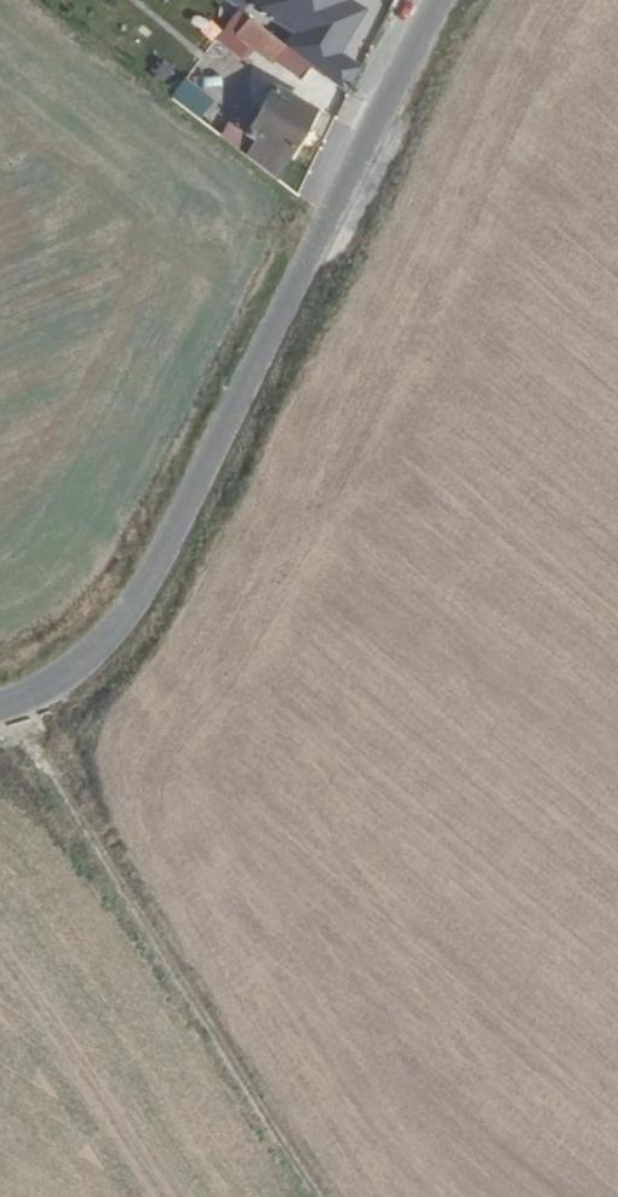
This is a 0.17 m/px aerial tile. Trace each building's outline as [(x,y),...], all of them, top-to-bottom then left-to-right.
[(288,47),(322,75),(341,91),(355,74),(337,60),(334,54),(359,11),(341,0),(316,0),(288,47)] [(236,33),(273,62),(278,55),(298,70),(302,66),(318,79),(322,75),(288,47),(259,25),(244,12),(237,19),(243,23),(236,33)] [(185,76),(170,97),(199,119),(214,98),(185,76)] [(245,112),(235,129),(257,141),(247,156),(276,178),(313,108),(272,86),(255,117),(245,112)]
